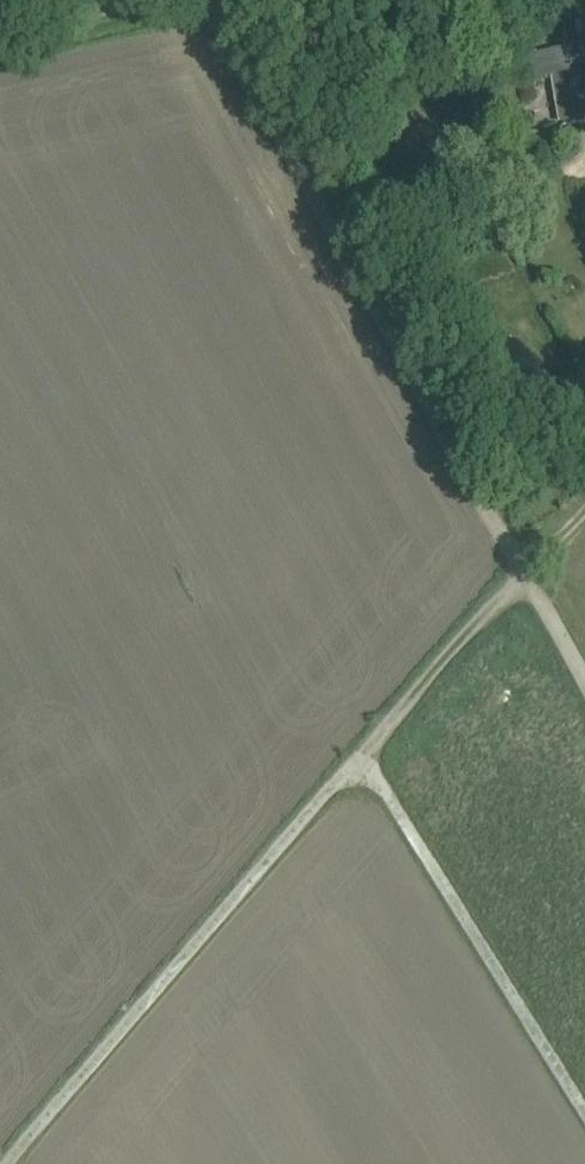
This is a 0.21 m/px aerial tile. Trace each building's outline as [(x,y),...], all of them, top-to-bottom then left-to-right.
[(527,56),(527,58),(530,57),(534,82),(555,79),(563,125),(584,121),(584,46),(527,56)]
